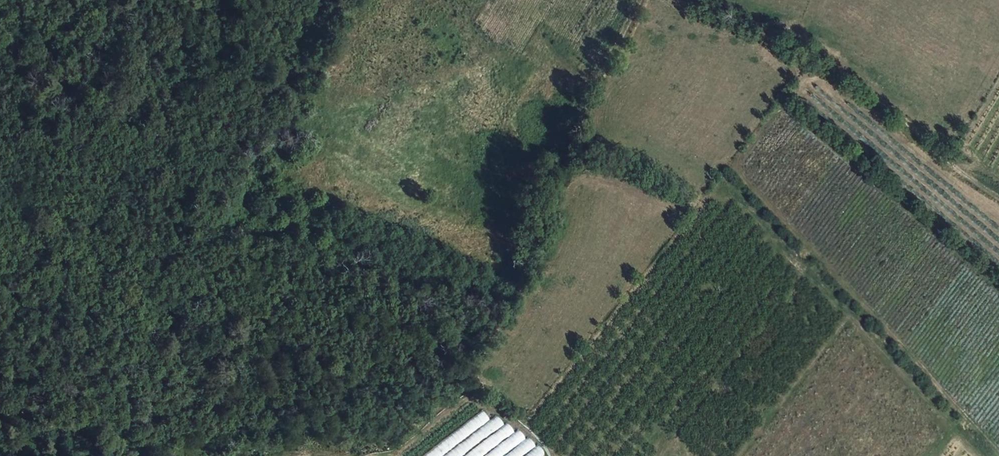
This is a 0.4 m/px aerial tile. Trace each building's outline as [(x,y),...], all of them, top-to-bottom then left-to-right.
[(419,455),(547,455),(552,452),(482,408),(419,455)]
